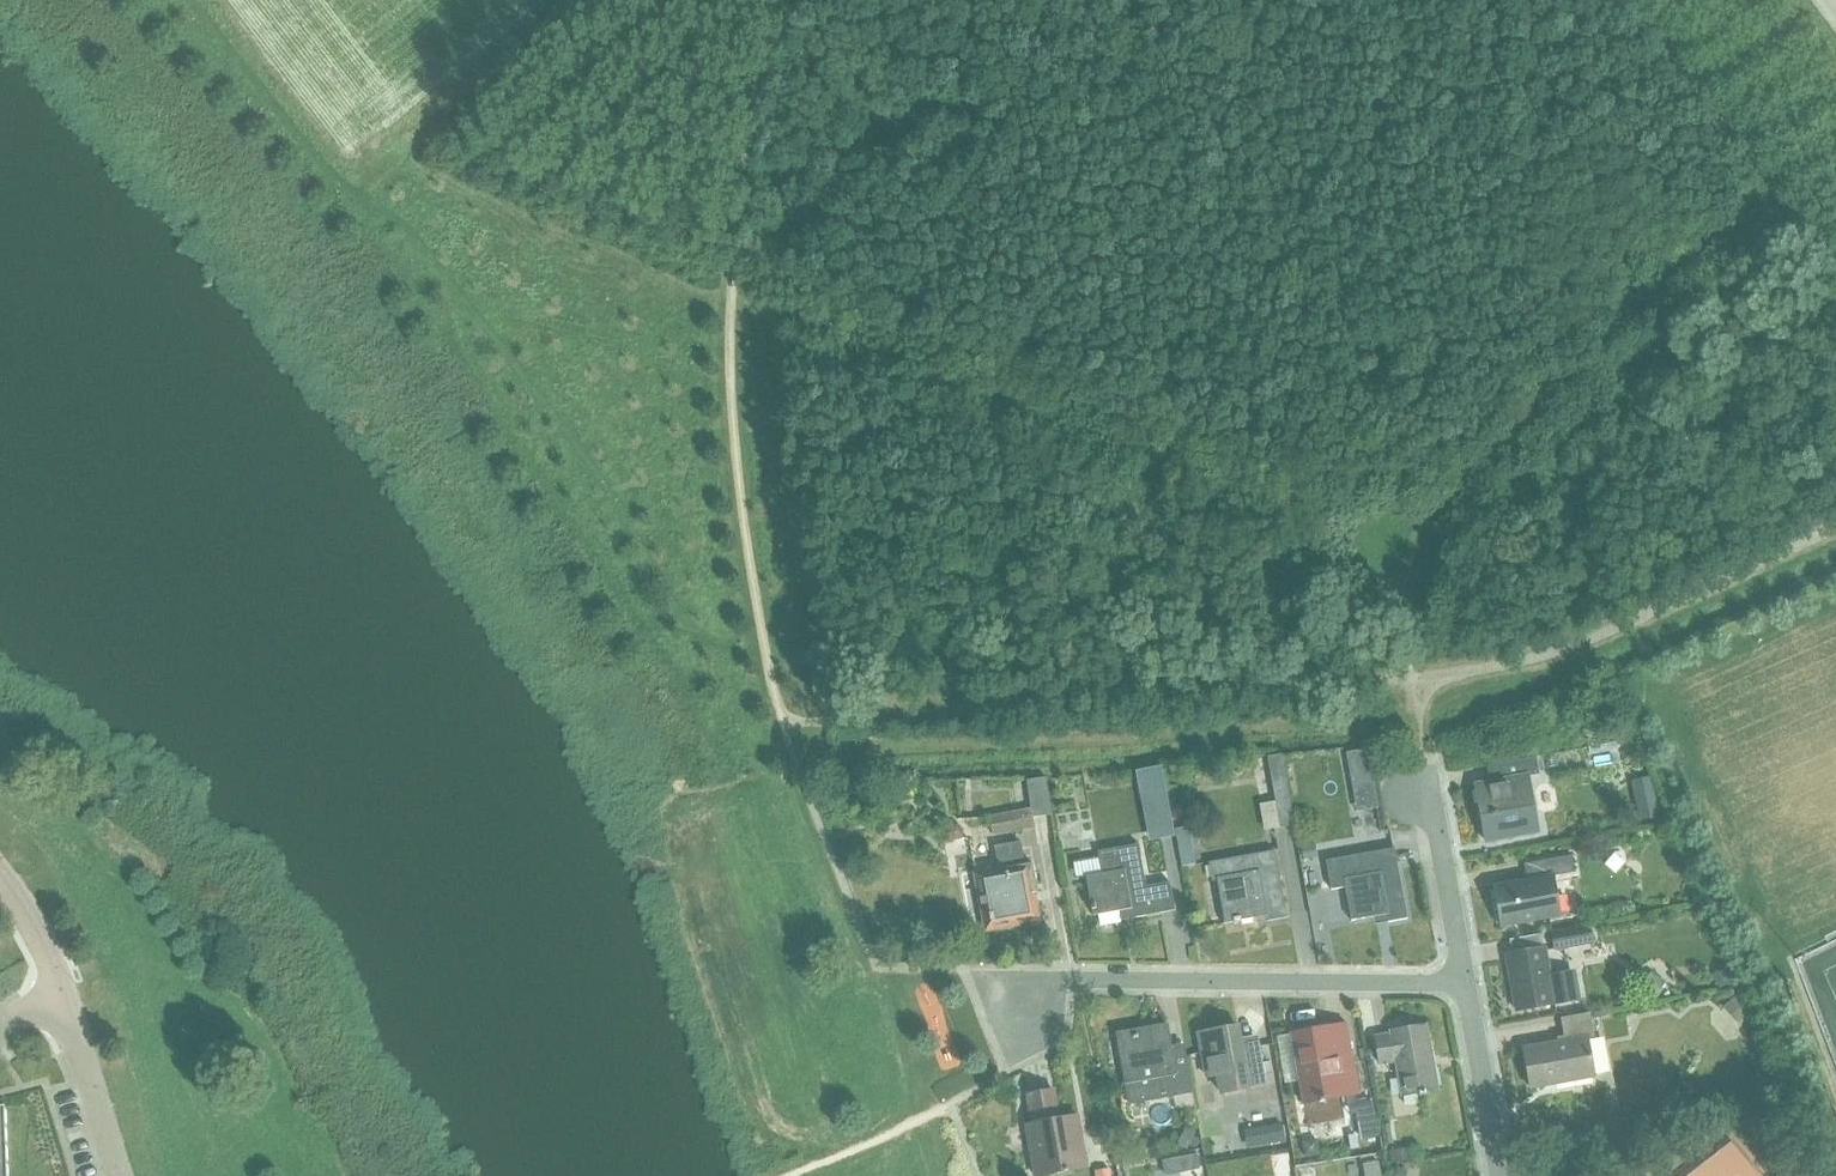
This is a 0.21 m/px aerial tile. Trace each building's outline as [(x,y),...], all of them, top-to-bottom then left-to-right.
[(1354,746),(1358,804),(1378,803),(1374,745),(1354,746)] [(1280,828),(1294,825),(1289,797),(1282,754),(1267,757),(1275,799),(1280,828)] [(1539,774),(1535,757),(1495,765),(1498,782),(1476,786),(1487,842),(1537,832),(1526,776),(1539,774)] [(1140,795),(1148,793),(1166,790),(1161,766),(1135,771),(1140,795)] [(1033,818),(1051,814),(1045,779),(1026,782),(1031,808),(1033,818)] [(988,816),(992,836),(1035,828),(1033,818),(1031,808),(988,816)] [(1193,827),(1178,829),(1185,867),(1199,864),(1193,827)] [(991,921),(993,929),(1038,921),(1035,902),(1033,902),(1031,893),(1038,892),(1032,863),(1025,865),(1021,842),(995,846),(999,871),(976,875),(979,892),(980,892),(984,916),(990,915),(991,921)] [(1119,911),(1121,922),(1175,910),(1170,882),(1147,887),(1138,844),(1098,852),(1102,874),(1086,878),(1094,916),(1119,911)] [(1326,861),(1331,890),(1345,887),(1352,921),(1387,914),(1388,922),(1407,919),(1394,848),(1326,861)] [(1209,863),(1212,881),(1217,880),(1225,924),(1266,916),(1267,921),(1287,918),(1275,851),(1209,863)] [(1572,855),(1562,857),(1526,864),(1529,881),(1496,887),(1503,927),(1562,916),(1555,876),(1575,873),(1572,855)] [(1552,935),(1555,952),(1593,945),(1590,928),(1552,935)] [(1508,955),(1518,1011),(1555,1004),(1545,948),(1508,955)] [(1733,965),(1720,966),(1715,974),(1717,987),(1737,984),(1733,965)] [(1559,967),(1559,998),(1583,997),(1582,967),(1559,967)] [(1651,972),(1640,986),(1655,998),(1666,983),(1651,972)] [(1737,996),(1723,1008),(1739,1025),(1753,1012),(1737,996)] [(1588,1039),(1595,1038),(1590,1013),(1560,1019),(1563,1036),(1568,1035),(1569,1041),(1524,1049),(1531,1088),(1595,1076),(1588,1039)] [(1117,1039),(1128,1104),(1192,1093),(1187,1067),(1174,1070),(1166,1024),(1147,1027),(1148,1033),(1117,1039)] [(1396,1063),(1401,1096),(1437,1090),(1426,1025),(1390,1031),(1390,1035),(1375,1038),(1380,1065),(1396,1063)] [(1291,1036),(1304,1105),(1359,1095),(1353,1062),(1339,1065),(1332,1026),(1312,1030),(1312,1032),(1291,1036)] [(1237,1027),(1197,1034),(1206,1079),(1218,1077),(1221,1092),(1266,1084),(1259,1044),(1241,1047),(1237,1027)] [(1034,1130),(1039,1154),(1032,1156),(1035,1175),(1042,1175),(1086,1167),(1076,1115),(1058,1119),(1053,1090),(1028,1095),(1034,1130)] [(1373,1102),(1359,1105),(1363,1129),(1378,1126),(1373,1102)] [(6,1107),(0,1108),(0,1175),(9,1175),(6,1107)] [(1250,1122),(1252,1142),(1289,1138),(1287,1118),(1250,1122)] [(1187,1150),(1196,1132),(1186,1127),(1177,1145),(1187,1150)] [(1321,1154),(1318,1138),(1301,1142),(1304,1158),(1321,1154)] [(1197,1154),(1162,1161),(1165,1175),(1171,1175),(1200,1170),(1197,1154)] [(1370,1175),(1387,1175),(1383,1154),(1366,1157),(1370,1175)]
